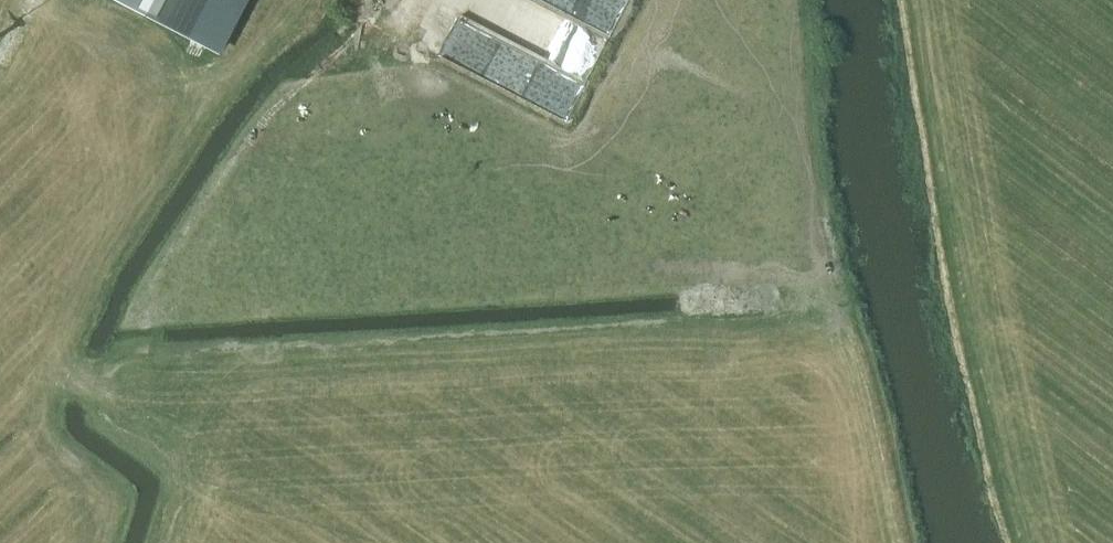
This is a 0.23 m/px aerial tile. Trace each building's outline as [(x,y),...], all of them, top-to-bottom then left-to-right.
[(214,52),(241,0),(114,0),(214,52)] [(615,34),(630,0),(538,0),(615,34)]
